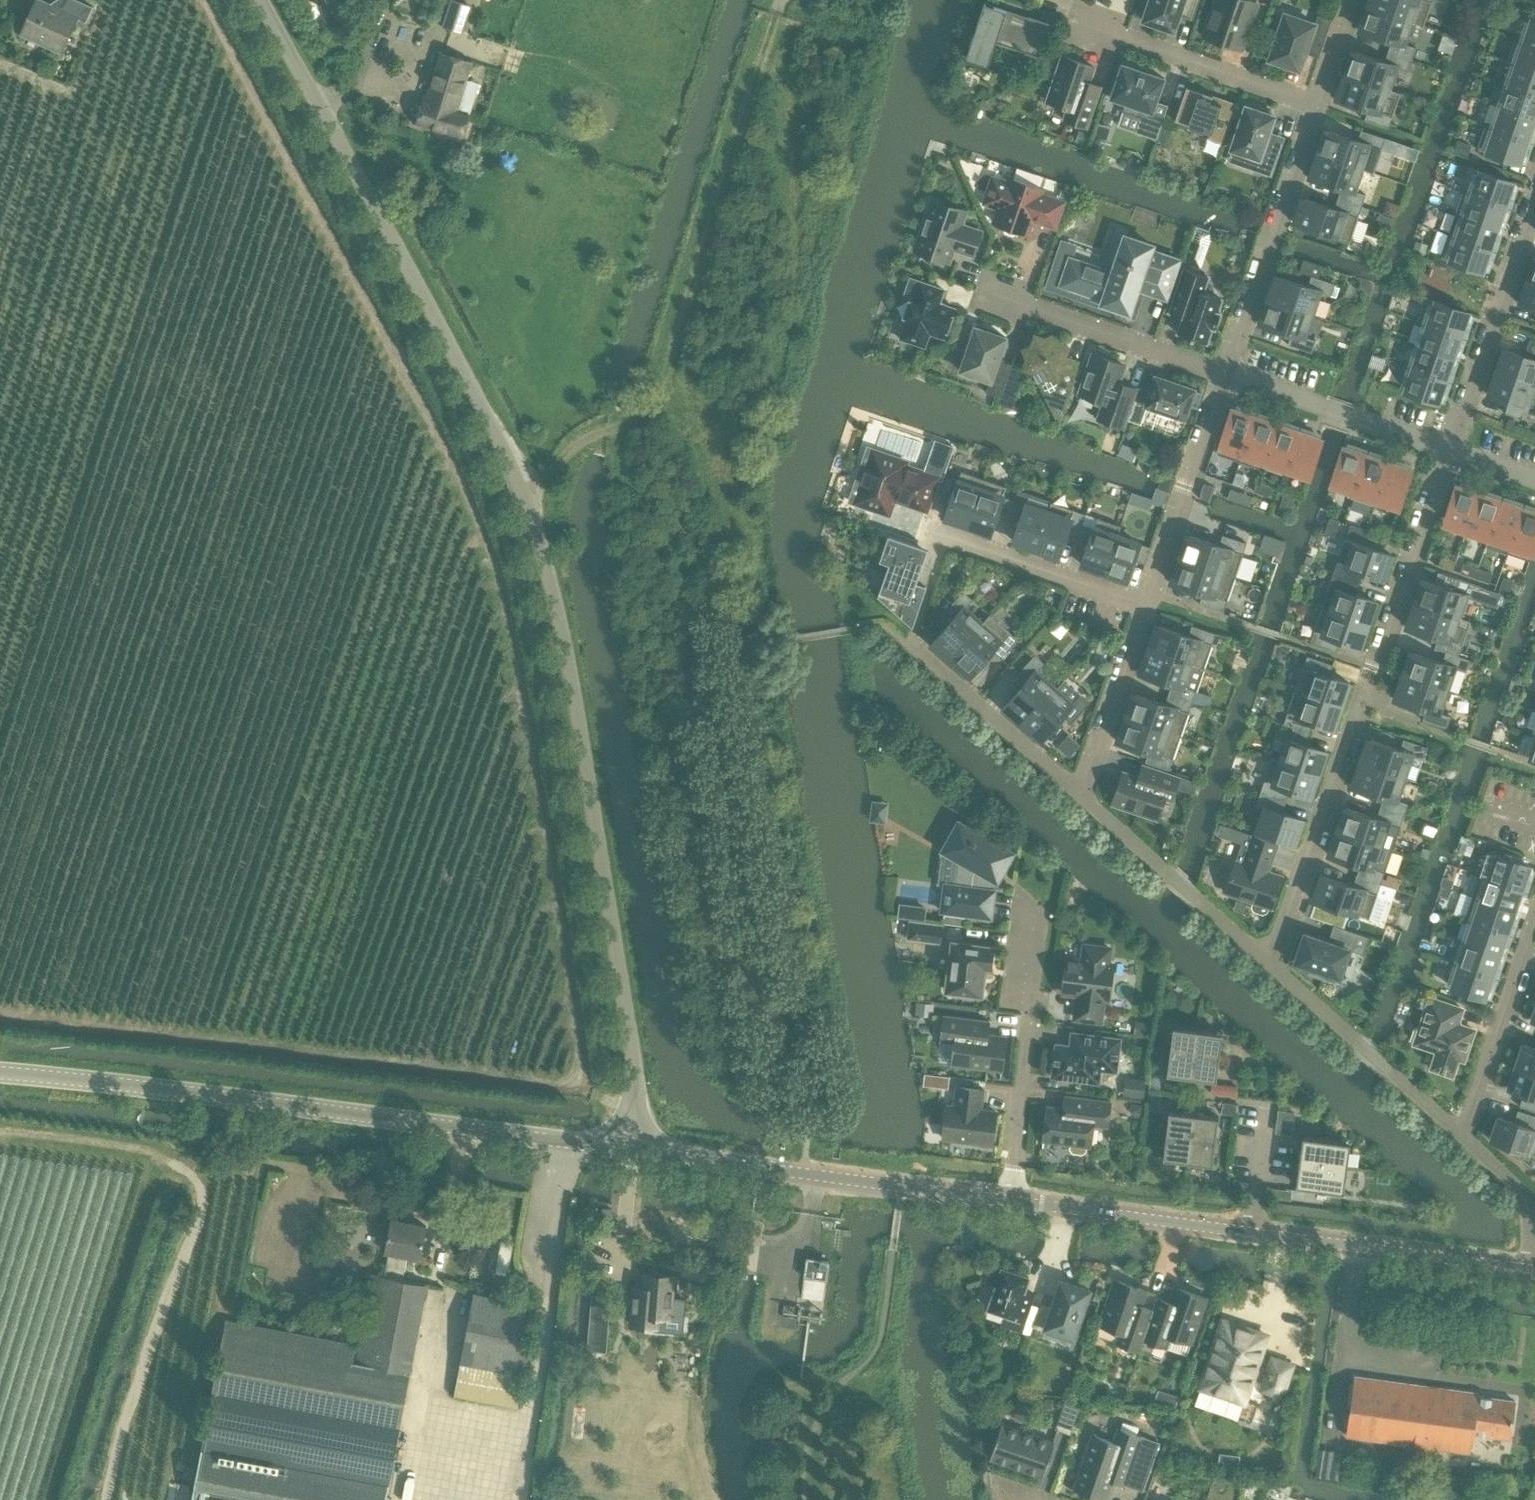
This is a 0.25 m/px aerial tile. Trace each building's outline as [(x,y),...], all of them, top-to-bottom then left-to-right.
[(61,52),(77,19),(86,23),(93,7),(77,0),(62,0),(59,9),(39,0),(37,0),(21,34),(61,52)] [(328,10),(350,3),(350,0),(325,0),(328,10)] [(463,31),(473,3),(464,0),(452,0),(444,24),(463,31)] [(1143,20),(1174,31),(1179,14),(1184,11),(1195,15),(1200,0),(1150,0),(1143,20)] [(1240,50),(1256,3),(1249,0),(1217,0),(1204,37),(1240,50)] [(1424,26),(1432,2),(1431,2),(1432,0),(1373,0),(1370,7),(1424,26)] [(1028,17),(986,3),(985,2),(966,57),(988,65),(995,43),(1016,50),(1040,58),(1052,25),(1028,17)] [(1391,41),(1387,53),(1411,61),(1416,48),(1406,44),(1414,23),(1423,27),(1424,26),(1370,7),(1362,31),(1391,41)] [(1322,47),(1331,20),(1318,15),(1315,24),(1285,13),(1283,17),(1277,15),(1272,29),(1279,31),(1269,59),(1272,60),(1271,63),(1285,68),(1286,65),(1300,70),(1309,42),(1322,47)] [(1515,39),(1534,46),(1534,21),(1531,19),(1524,39),(1516,36),(1515,39)] [(1508,61),(1534,70),(1534,46),(1515,39),(1508,61)] [(442,52),(426,102),(424,101),(417,122),(462,136),(469,115),(456,111),(472,62),(442,52)] [(1354,55),(1346,77),(1376,87),(1400,95),(1401,93),(1391,90),(1398,68),(1408,71),(1411,61),(1387,53),(1383,65),(1354,55)] [(1063,119),(1088,127),(1102,87),(1100,87),(1088,83),(1094,67),(1062,56),(1047,101),(1067,108),(1063,119)] [(483,80),(488,65),(476,61),(471,76),(483,80)] [(1500,82),(1534,94),(1534,70),(1508,61),(1507,62),(1515,64),(1509,82),(1501,79),(1500,82)] [(1111,98),(1126,103),(1123,111),(1141,117),(1144,109),(1150,112),(1146,126),(1159,130),(1168,106),(1156,102),(1164,78),(1122,64),(1111,98)] [(1376,87),(1346,77),(1339,99),(1368,109),(1364,120),(1388,128),(1392,117),(1392,118),(1400,95),(1376,87)] [(1501,107),(1534,118),(1534,94),(1500,82),(1499,86),(1507,88),(1501,107)] [(1175,120),(1212,132),(1209,139),(1222,144),(1227,131),(1234,109),(1234,108),(1211,101),(1213,95),(1187,86),(1175,120)] [(1231,149),(1258,158),(1254,169),(1271,175),(1281,145),(1266,140),(1274,116),(1271,115),(1272,111),(1259,107),(1258,110),(1246,106),(1231,149)] [(1485,125),(1534,142),(1534,136),(1530,134),(1534,120),(1534,118),(1501,107),(1495,125),(1487,122),(1485,125)] [(1485,125),(1478,148),(1520,163),(1526,146),(1534,149),(1534,147),(1534,142),(1485,125)] [(1328,131),(1320,154),(1374,173),(1385,138),(1361,130),(1357,141),(1328,131)] [(1454,150),(1468,155),(1471,145),(1457,141),(1454,150)] [(1341,188),(1338,198),(1362,207),(1366,195),(1356,192),(1364,170),(1373,173),(1374,173),(1320,154),(1312,178),(1341,188)] [(1464,188),(1463,191),(1514,208),(1516,203),(1508,200),(1514,183),(1479,171),(1472,190),(1464,188)] [(1055,226),(1063,202),(1040,194),(1042,189),(1010,178),(1009,184),(993,178),(985,203),(1000,208),(995,223),(1004,226),(1005,230),(1014,234),(1018,231),(1027,234),(1032,219),(1055,226)] [(1463,191),(1456,213),(1499,227),(1504,211),(1512,214),(1514,208),(1463,191)] [(1362,207),(1338,198),(1334,209),(1305,199),(1297,223),(1350,241),(1358,217),(1362,207)] [(965,211),(933,200),(916,250),(948,261),(952,247),(973,254),(981,232),(960,225),(965,211)] [(1450,231),(1448,234),(1499,251),(1501,246),(1493,243),(1499,227),(1456,213),(1464,216),(1458,233),(1450,231)] [(1499,251),(1448,234),(1441,257),(1483,271),(1489,254),(1497,257),(1499,251)] [(1153,245),(1125,236),(1118,258),(1116,257),(1112,268),(1114,269),(1112,273),(1057,254),(1046,288),(1089,302),(1091,294),(1104,299),(1102,304),(1107,306),(1106,308),(1107,309),(1108,308),(1122,313),(1122,314),(1123,314),(1124,311),(1129,313),(1136,295),(1141,297),(1143,290),(1166,298),(1179,260),(1151,251),(1153,245)] [(1414,241),(1411,252),(1424,256),(1427,245),(1414,241)] [(1187,264),(1205,270),(1212,248),(1195,242),(1187,264)] [(1169,312),(1183,317),(1177,333),(1207,343),(1212,327),(1215,328),(1220,313),(1217,312),(1222,299),(1203,293),(1208,277),(1184,268),(1169,312)] [(1278,276),(1270,300),(1314,315),(1322,293),(1331,296),(1335,284),(1311,276),(1307,286),(1278,276)] [(944,338),(955,309),(939,303),(944,290),(911,278),(905,293),(912,295),(902,323),(905,324),(900,338),(925,346),(929,333),(944,338)] [(1528,281),(1520,303),(1534,308),(1534,283),(1528,281)] [(1426,299),(1419,321),(1469,339),(1471,333),(1463,330),(1469,313),(1441,304),(1426,299)] [(1314,315),(1270,300),(1262,324),(1291,334),(1288,344),(1312,353),(1316,340),(1306,337),(1314,315)] [(1425,327),(1419,345),(1454,357),(1459,342),(1467,344),(1469,339),(1419,321),(1417,325),(1425,327)] [(984,330),(976,327),(967,353),(960,350),(955,364),(962,367),(961,370),(990,380),(986,393),(1000,397),(1010,371),(996,366),(1006,337),(998,335),(999,332),(985,327),(984,330)] [(1034,371),(1060,422),(1078,367),(1069,364),(1065,356),(1068,346),(1058,343),(1054,334),(1045,338),(1036,335),(1032,345),(1024,349),(1028,358),(1025,367),(1034,371)] [(1533,384),(1534,379),(1534,340),(1530,338),(1528,344),(1524,356),(1504,349),(1496,372),(1533,384)] [(1405,361),(1404,364),(1455,382),(1457,376),(1449,373),(1454,357),(1419,345),(1413,364),(1405,361)] [(1121,383),(1118,382),(1124,365),(1093,355),(1089,367),(1087,366),(1082,382),(1084,382),(1080,394),(1096,399),(1094,404),(1102,406),(1098,419),(1122,427),(1135,388),(1121,383)] [(1455,382),(1404,364),(1403,368),(1411,370),(1404,390),(1439,402),(1445,385),(1453,388),(1455,382)] [(1533,384),(1496,372),(1489,394),(1509,401),(1505,413),(1521,419),(1525,407),(1526,407),(1533,384)] [(1139,387),(1131,410),(1129,419),(1140,423),(1143,414),(1146,405),(1159,409),(1158,413),(1170,417),(1171,413),(1184,418),(1188,406),(1193,390),(1194,389),(1156,376),(1151,391),(1139,387)] [(1193,390),(1188,406),(1197,409),(1203,393),(1193,390)] [(1217,454),(1240,462),(1255,416),(1233,408),(1217,454)] [(1240,462),(1261,469),(1277,423),(1255,416),(1240,462)] [(1266,458),(1287,465),(1299,430),(1277,423),(1261,469),(1262,469),(1266,458)] [(1299,430),(1287,465),(1309,473),(1321,438),(1299,430)] [(1119,456),(1131,461),(1135,451),(1123,446),(1119,456)] [(1336,482),(1355,488),(1367,454),(1344,446),(1332,481),(1333,481),(1336,482)] [(856,502),(889,513),(894,498),(926,510),(937,477),(905,466),(906,462),(874,451),(867,470),(863,469),(860,471),(857,478),(859,482),(863,483),(856,502)] [(1388,461),(1367,454),(1355,488),(1352,497),(1373,505),(1376,496),(1388,461)] [(1388,461),(1376,496),(1395,502),(1399,504),(1411,469),(1388,461)] [(1205,475),(1219,479),(1222,470),(1208,465),(1205,474),(1205,475)] [(945,518),(968,525),(984,479),(961,471),(958,481),(946,477),(940,494),(952,498),(945,518)] [(1173,478),(1162,474),(1157,487),(1169,491),(1173,478)] [(997,513),(1009,517),(1014,500),(1003,497),(1006,487),(984,479),(968,525),(990,533),(997,513)] [(1254,491),(1268,496),(1272,487),(1257,482),(1254,491)] [(1445,519),(1468,527),(1480,492),(1457,485),(1445,519)] [(1153,497),(1153,499),(1152,499),(1152,501),(1153,501),(1164,505),(1168,493),(1156,489),(1153,497)] [(1227,499),(1237,502),(1240,492),(1231,489),(1227,499)] [(1280,506),(1289,509),(1294,496),(1294,495),(1285,491),(1280,506)] [(1468,527),(1489,534),(1501,500),(1480,492),(1468,527)] [(1013,541),(1036,549),(1052,502),(1051,502),(1048,511),(1026,504),(1014,500),(1009,517),(1020,521),(1013,541)] [(1506,553),(1507,553),(1523,507),(1501,500),(1489,534),(1510,542),(1506,553)] [(1065,536),(1077,540),(1086,514),(1074,510),(1052,502),(1036,549),(1059,556),(1065,536)] [(1507,553),(1529,561),(1530,561),(1534,545),(1534,511),(1523,507),(1507,553)] [(1082,564),(1104,572),(1120,526),(1097,518),(1094,528),(1083,524),(1086,514),(1077,540),(1088,544),(1082,564)] [(1325,532),(1334,536),(1339,521),(1330,518),(1325,532)] [(1348,534),(1362,539),(1365,530),(1351,525),(1348,534)] [(1120,526),(1104,572),(1127,580),(1133,560),(1145,564),(1151,547),(1139,543),(1118,535),(1121,526),(1120,526)] [(1365,530),(1362,539),(1376,544),(1379,534),(1365,530)] [(888,535),(887,538),(887,539),(880,560),(889,564),(885,577),(878,597),(913,628),(927,587),(925,587),(924,591),(915,587),(928,548),(888,535)] [(1190,535),(1182,559),(1235,577),(1243,554),(1247,543),(1223,535),(1219,545),(1190,535)] [(1344,539),(1333,574),(1342,577),(1359,583),(1363,572),(1383,578),(1391,555),(1382,552),(1354,542),(1344,539)] [(1438,565),(1453,570),(1456,561),(1442,556),(1438,565)] [(1235,577),(1182,559),(1174,583),(1203,593),(1199,603),(1223,612),(1227,601),(1235,577)] [(1460,573),(1474,578),(1478,568),(1463,563),(1460,573)] [(1478,568),(1474,578),(1489,582),(1492,573),(1478,568)] [(1321,607),(1321,608),(1367,624),(1375,602),(1355,595),(1359,583),(1342,577),(1333,574),(1329,586),(1338,589),(1331,611),(1321,607)] [(1499,592),(1508,595),(1513,581),(1504,577),(1499,592)] [(1425,580),(1417,604),(1470,622),(1471,621),(1461,618),(1468,597),(1504,609),(1507,597),(1458,580),(1454,590),(1425,580)] [(934,640),(953,657),(991,615),(990,614),(983,622),(966,607),(973,600),(963,591),(946,610),(955,617),(934,640)] [(1434,648),(1446,652),(1458,656),(1459,656),(1462,646),(1470,622),(1417,604),(1409,628),(1438,638),(1434,648)] [(1367,624),(1321,608),(1313,631),(1314,631),(1310,643),(1319,646),(1336,652),(1340,640),(1360,647),(1367,624)] [(991,615),(953,657),(972,674),(992,651),(1000,658),(1017,639),(1009,632),(991,615)] [(1159,626),(1151,650),(1170,656),(1183,661),(1204,668),(1212,644),(1216,633),(1192,625),(1188,636),(1159,626)] [(1172,683),(1168,694),(1192,702),(1196,691),(1196,692),(1204,668),(1183,661),(1170,656),(1151,650),(1143,673),(1172,683)] [(1413,652),(1405,676),(1449,691),(1456,669),(1466,672),(1470,660),(1459,656),(1458,656),(1446,652),(1442,662),(1413,652)] [(1006,704),(1024,721),(1055,687),(1038,671),(1044,663),(1035,655),(1018,674),(1026,681),(1006,704)] [(1303,667),(1295,690),(1341,706),(1349,683),(1329,676),(1333,665),(1307,656),(1303,667)] [(1449,691),(1405,676),(1397,700),(1426,710),(1422,720),(1446,728),(1451,716),(1441,713),(1449,691)] [(1055,687),(1024,721),(1043,738),(1063,715),(1072,722),(1089,703),(1079,695),(1072,702),(1055,687)] [(1287,712),(1283,724),(1310,733),(1313,721),(1334,728),(1341,706),(1295,690),(1287,712)] [(1136,694),(1128,718),(1181,736),(1189,712),(1190,709),(1192,702),(1168,694),(1165,704),(1136,694)] [(1181,736),(1128,718),(1119,741),(1149,751),(1145,762),(1169,770),(1173,759),(1173,760),(1181,736)] [(1272,757),(1272,758),(1318,774),(1326,751),(1306,744),(1310,733),(1283,724),(1293,728),(1289,739),(1281,760),(1272,757)] [(1371,740),(1363,763),(1406,778),(1414,756),(1423,759),(1428,747),(1404,739),(1400,749),(1371,740)] [(1078,747),(1073,742),(1064,753),(1069,757),(1078,747)] [(1264,781),(1260,792),(1286,801),(1290,789),(1310,796),(1318,774),(1272,758),(1264,780),(1264,781)] [(1384,797),(1380,807),(1404,816),(1408,804),(1399,800),(1406,778),(1363,763),(1354,787),(1384,797)] [(1143,764),(1138,777),(1123,772),(1112,804),(1157,819),(1164,799),(1171,801),(1179,777),(1149,766),(1143,764)] [(1286,801),(1260,792),(1256,805),(1265,808),(1257,830),(1294,843),(1302,819),(1282,812),(1286,801)] [(1347,808),(1339,831),(1393,850),(1400,827),(1404,816),(1380,807),(1376,818),(1347,808)] [(1218,833),(1241,840),(1245,828),(1221,821),(1218,833)] [(1013,852),(1008,850),(959,822),(943,850),(958,858),(954,885),(953,885),(945,883),(942,910),(941,911),(991,917),(995,890),(991,890),(993,878),(994,878),(997,880),(1001,873),(1013,852)] [(1360,865),(1357,875),(1381,884),(1385,872),(1393,850),(1339,831),(1331,855),(1360,865)] [(1236,861),(1225,892),(1254,902),(1252,907),(1254,911),(1263,913),(1267,912),(1268,907),(1272,908),(1283,877),(1269,872),(1271,866),(1274,855),(1278,846),(1278,844),(1251,834),(1242,863),(1236,861)] [(1487,852),(1480,874),(1531,892),(1532,886),(1524,883),(1530,866),(1488,852),(1487,852)] [(1480,874),(1472,896),(1515,910),(1521,895),(1529,898),(1531,892),(1480,874)] [(1381,884),(1357,875),(1353,886),(1324,876),(1316,900),(1369,919),(1378,894),(1377,894),(1381,884)] [(1472,896),(1465,917),(1516,935),(1518,929),(1510,926),(1515,910),(1472,896)] [(900,914),(927,917),(928,903),(901,901),(900,914)] [(1472,924),(1466,941),(1500,954),(1506,938),(1514,941),(1516,935),(1465,917),(1464,921),(1472,924)] [(908,939),(940,943),(942,925),(910,921),(908,939)] [(1295,962),(1309,967),(1307,974),(1323,979),(1325,973),(1340,978),(1349,950),(1363,954),(1369,937),(1345,929),(1340,945),(1305,933),(1295,962)] [(1458,938),(1450,961),(1501,978),(1503,972),(1495,970),(1500,954),(1466,941),(1458,938)] [(946,990),(954,991),(953,996),(960,997),(973,999),(974,994),(982,995),(984,975),(989,976),(990,968),(991,968),(994,946),(952,941),(946,990)] [(1112,965),(1108,964),(1110,948),(1085,945),(1083,961),(1067,959),(1066,967),(1062,992),(1078,994),(1075,1018),(1101,1021),(1104,997),(1109,998),(1112,979),(1113,968),(1113,965),(1112,965)] [(1501,978),(1450,961),(1449,964),(1457,967),(1451,986),(1485,998),(1491,981),(1499,984),(1501,978)] [(1430,998),(1420,1028),(1414,1043),(1422,1046),(1437,1051),(1434,1062),(1432,1068),(1438,1070),(1446,1073),(1452,1075),(1454,1069),(1458,1058),(1464,1060),(1472,1035),(1474,1030),(1460,1025),(1458,1021),(1462,1009),(1430,998)] [(987,1035),(989,1023),(989,1021),(944,1015),(941,1041),(955,1043),(953,1064),(1001,1070),(1002,1070),(1003,1066),(1006,1037),(987,1035)] [(1167,1073),(1192,1077),(1198,1029),(1184,1027),(1175,1026),(1173,1026),(1173,1027),(1172,1038),(1167,1073)] [(1198,1029),(1192,1077),(1217,1080),(1221,1044),(1223,1034),(1223,1032),(1221,1032),(1213,1031),(1198,1029)] [(1056,1043),(1051,1077),(1097,1083),(1099,1083),(1101,1070),(1117,1072),(1121,1038),(1072,1032),(1070,1045),(1056,1043)] [(1516,1066),(1534,1073),(1534,1048),(1524,1044),(1516,1066)] [(1516,1066),(1508,1089),(1523,1094),(1519,1106),(1534,1111),(1534,1073),(1516,1066)] [(1238,1094),(1239,1083),(1214,1080),(1212,1091),(1238,1094)] [(943,1138),(992,1144),(997,1112),(982,1110),(982,1106),(984,1090),(956,1086),(954,1106),(947,1105),(943,1138)] [(1093,1125),(1107,1127),(1111,1101),(1066,1095),(1065,1097),(1064,1109),(1048,1107),(1043,1140),(1044,1140),(1057,1142),(1071,1144),(1070,1148),(1073,1152),(1082,1153),(1086,1150),(1087,1145),(1090,1146),(1093,1125)] [(1174,1159),(1188,1161),(1194,1113),(1169,1110),(1165,1145),(1163,1156),(1163,1158),(1165,1158),(1174,1159)] [(1518,1110),(1514,1122),(1499,1117),(1491,1140),(1507,1145),(1523,1160),(1524,1159),(1523,1158),(1525,1152),(1534,1155),(1534,1116),(1518,1110)] [(1278,1132),(1291,1134),(1294,1113),(1281,1111),(1278,1132)] [(1194,1113),(1188,1161),(1202,1162),(1211,1163),(1213,1164),(1213,1162),(1214,1151),(1219,1116),(1194,1113)] [(1303,1135),(1300,1160),(1347,1166),(1349,1152),(1350,1144),(1350,1142),(1349,1142),(1338,1140),(1303,1135)] [(1347,1166),(1300,1160),(1296,1185),(1332,1190),(1342,1191),(1344,1191),(1344,1189),(1345,1181),(1347,1166)] [(1268,1196),(1284,1198),(1285,1190),(1269,1188),(1268,1196)] [(611,1221),(612,1209),(602,1208),(601,1220),(611,1221)] [(227,1320),(193,1499),(386,1499),(427,1284),(403,1279),(408,1256),(420,1258),(426,1226),(392,1219),(386,1251),(390,1252),(385,1276),(374,1274),(357,1363),(352,1363),(356,1345),(227,1320)] [(365,1243),(381,1245),(383,1230),(367,1228),(365,1243)] [(650,1262),(651,1259),(634,1257),(633,1271),(613,1268),(610,1287),(624,1289),(621,1310),(650,1314),(652,1301),(660,1302),(665,1264),(650,1262)] [(806,1257),(801,1298),(824,1301),(830,1260),(806,1257)] [(987,1281),(997,1284),(989,1308),(1005,1313),(1001,1325),(1023,1332),(1032,1303),(1021,1300),(1029,1277),(993,1265),(987,1281)] [(1116,1343),(1139,1350),(1151,1316),(1153,1310),(1141,1306),(1146,1290),(1115,1280),(1100,1324),(1120,1331),(1116,1343)] [(1041,1304),(1033,1327),(1045,1331),(1046,1328),(1074,1337),(1090,1290),(1062,1281),(1052,1308),(1041,1304)] [(1151,1316),(1139,1350),(1140,1351),(1144,1339),(1168,1347),(1171,1336),(1191,1343),(1207,1298),(1175,1287),(1170,1303),(1158,1299),(1157,1298),(1153,1310),(1151,1316)] [(455,1395),(518,1407),(537,1305),(475,1293),(455,1395)] [(588,1350),(606,1351),(609,1316),(593,1314),(591,1314),(588,1350)] [(1200,1387),(1244,1402),(1244,1401),(1252,1379),(1264,1383),(1263,1387),(1280,1393),(1281,1393),(1282,1394),(1292,1365),(1273,1359),(1271,1362),(1259,1358),(1267,1335),(1251,1330),(1238,1326),(1223,1320),(1200,1387)] [(1347,1436),(1415,1445),(1414,1446),(1433,1449),(1433,1448),(1470,1453),(1473,1434),(1510,1439),(1515,1401),(1478,1396),(1479,1393),(1355,1376),(1347,1436)] [(1159,1390),(1155,1403),(1175,1409),(1179,1397),(1159,1390)] [(1066,1398),(1055,1429),(1070,1434),(1082,1400),(1066,1398)] [(990,1458),(1043,1476),(1055,1442),(1002,1424),(990,1458)] [(1074,1489),(1106,1499),(1113,1480),(1126,1484),(1128,1479),(1143,1484),(1141,1490),(1143,1490),(1159,1443),(1117,1428),(1113,1442),(1093,1435),(1075,1488),(1074,1489)] [(1324,1447),(1321,1475),(1340,1477),(1343,1449),(1324,1447)] [(184,1479),(193,1481),(195,1470),(186,1468),(184,1479)]
